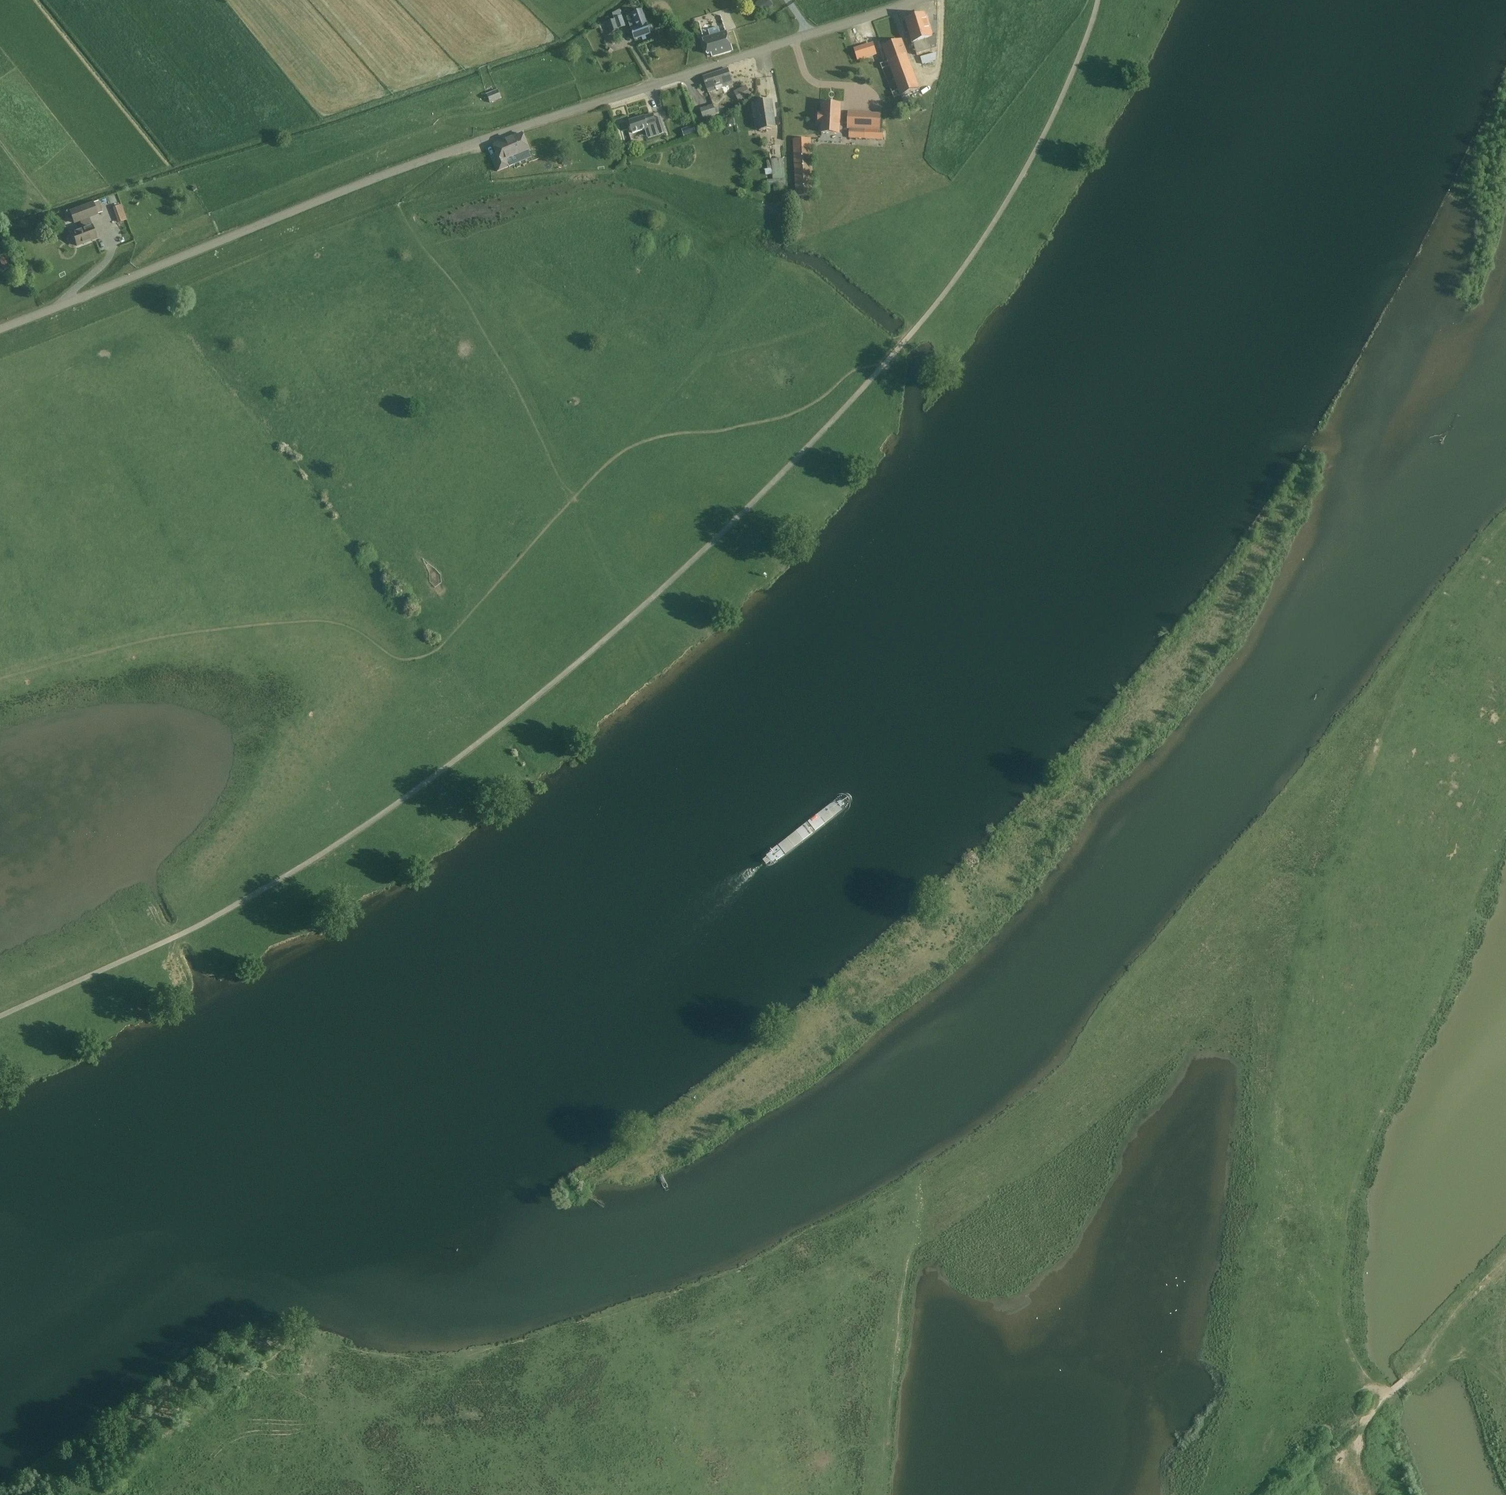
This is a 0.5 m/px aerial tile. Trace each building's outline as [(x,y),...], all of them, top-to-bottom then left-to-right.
[(762,0),(752,7),(756,13),(766,7),(762,0)] [(619,29),(625,26),(620,10),(613,14),(615,20),(606,23),(610,34),(619,30),(619,29)] [(650,35),(642,10),(635,13),(637,20),(629,23),(635,40),(650,35)] [(921,14),(919,13),(915,14),(914,16),(906,19),(917,56),(937,50),(937,22),(929,22),(928,17),(926,17),(925,13),(921,14)] [(713,56),(732,50),(727,32),(720,34),(718,27),(708,30),(710,37),(703,39),(708,54),(712,53),(713,56)] [(891,68),(899,90),(892,93),(894,98),(920,88),(902,40),(883,47),(888,61),(880,64),(883,71),(891,68)] [(855,48),(857,59),(877,55),(875,44),(855,48)] [(610,56),(613,51),(608,47),(605,52),(610,56)] [(921,56),(923,63),(937,60),(935,53),(921,56)] [(733,84),(728,69),(704,77),(708,92),(733,84)] [(734,92),(739,102),(751,96),(746,85),(734,92)] [(486,95),(489,103),(501,99),(497,90),(486,95)] [(776,128),(772,100),(755,103),(760,130),(776,128)] [(822,133),(839,134),(841,104),(823,103),(823,114),(819,113),(818,123),(822,123),(822,133)] [(712,116),(717,114),(714,104),(700,108),(704,119),(706,123),(713,120),(712,116)] [(881,114),(849,113),(848,129),(849,129),(849,139),(884,140),(884,130),(880,130),(881,114)] [(667,133),(662,117),(655,119),(653,114),(629,121),(633,134),(645,130),(648,139),(667,133)] [(696,133),(693,126),(682,130),(684,137),(696,133)] [(521,134),(493,146),(498,158),(492,161),(497,172),(510,167),(506,159),(528,150),(521,134)] [(815,196),(811,138),(793,139),(796,197),(815,196)] [(570,167),(571,160),(562,158),(561,165),(570,167)] [(785,175),(783,158),(771,159),(771,161),(767,161),(768,168),(772,168),(773,176),(785,175)] [(98,215),(94,202),(69,211),(74,224),(80,222),(83,229),(72,233),(77,246),(97,239),(90,218),(98,215)] [(112,209),(117,223),(126,220),(121,206),(112,209)] [(6,252),(0,255),(0,257),(7,270),(14,266),(6,252)]
